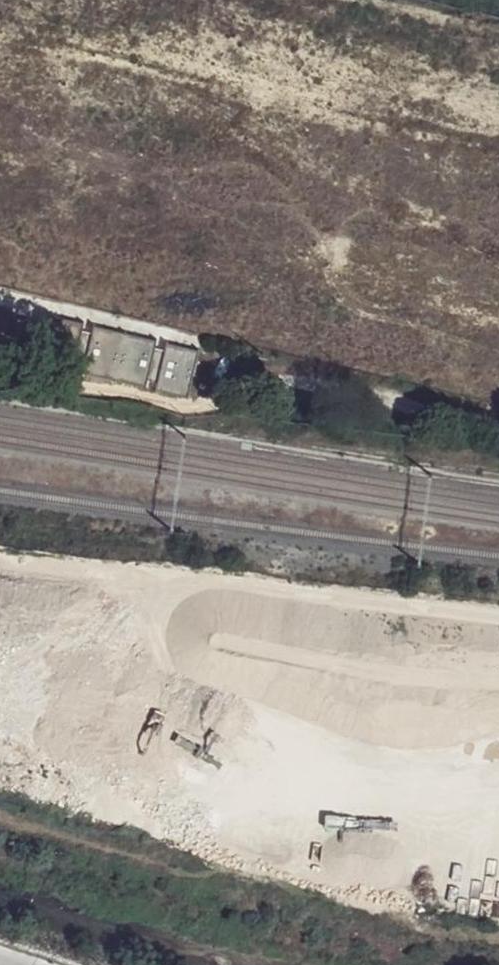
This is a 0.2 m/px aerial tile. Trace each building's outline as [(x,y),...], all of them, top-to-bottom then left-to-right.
[(64,357),(62,364),(128,380),(130,373),(138,339),(139,331),(74,316),(72,324),(64,357)] [(64,357),(72,324),(65,322),(57,356),(64,357)] [(142,376),(140,383),(173,391),(184,342),(151,334),(150,342),(142,376)] [(142,376),(150,342),(138,339),(130,373),(142,376)]
